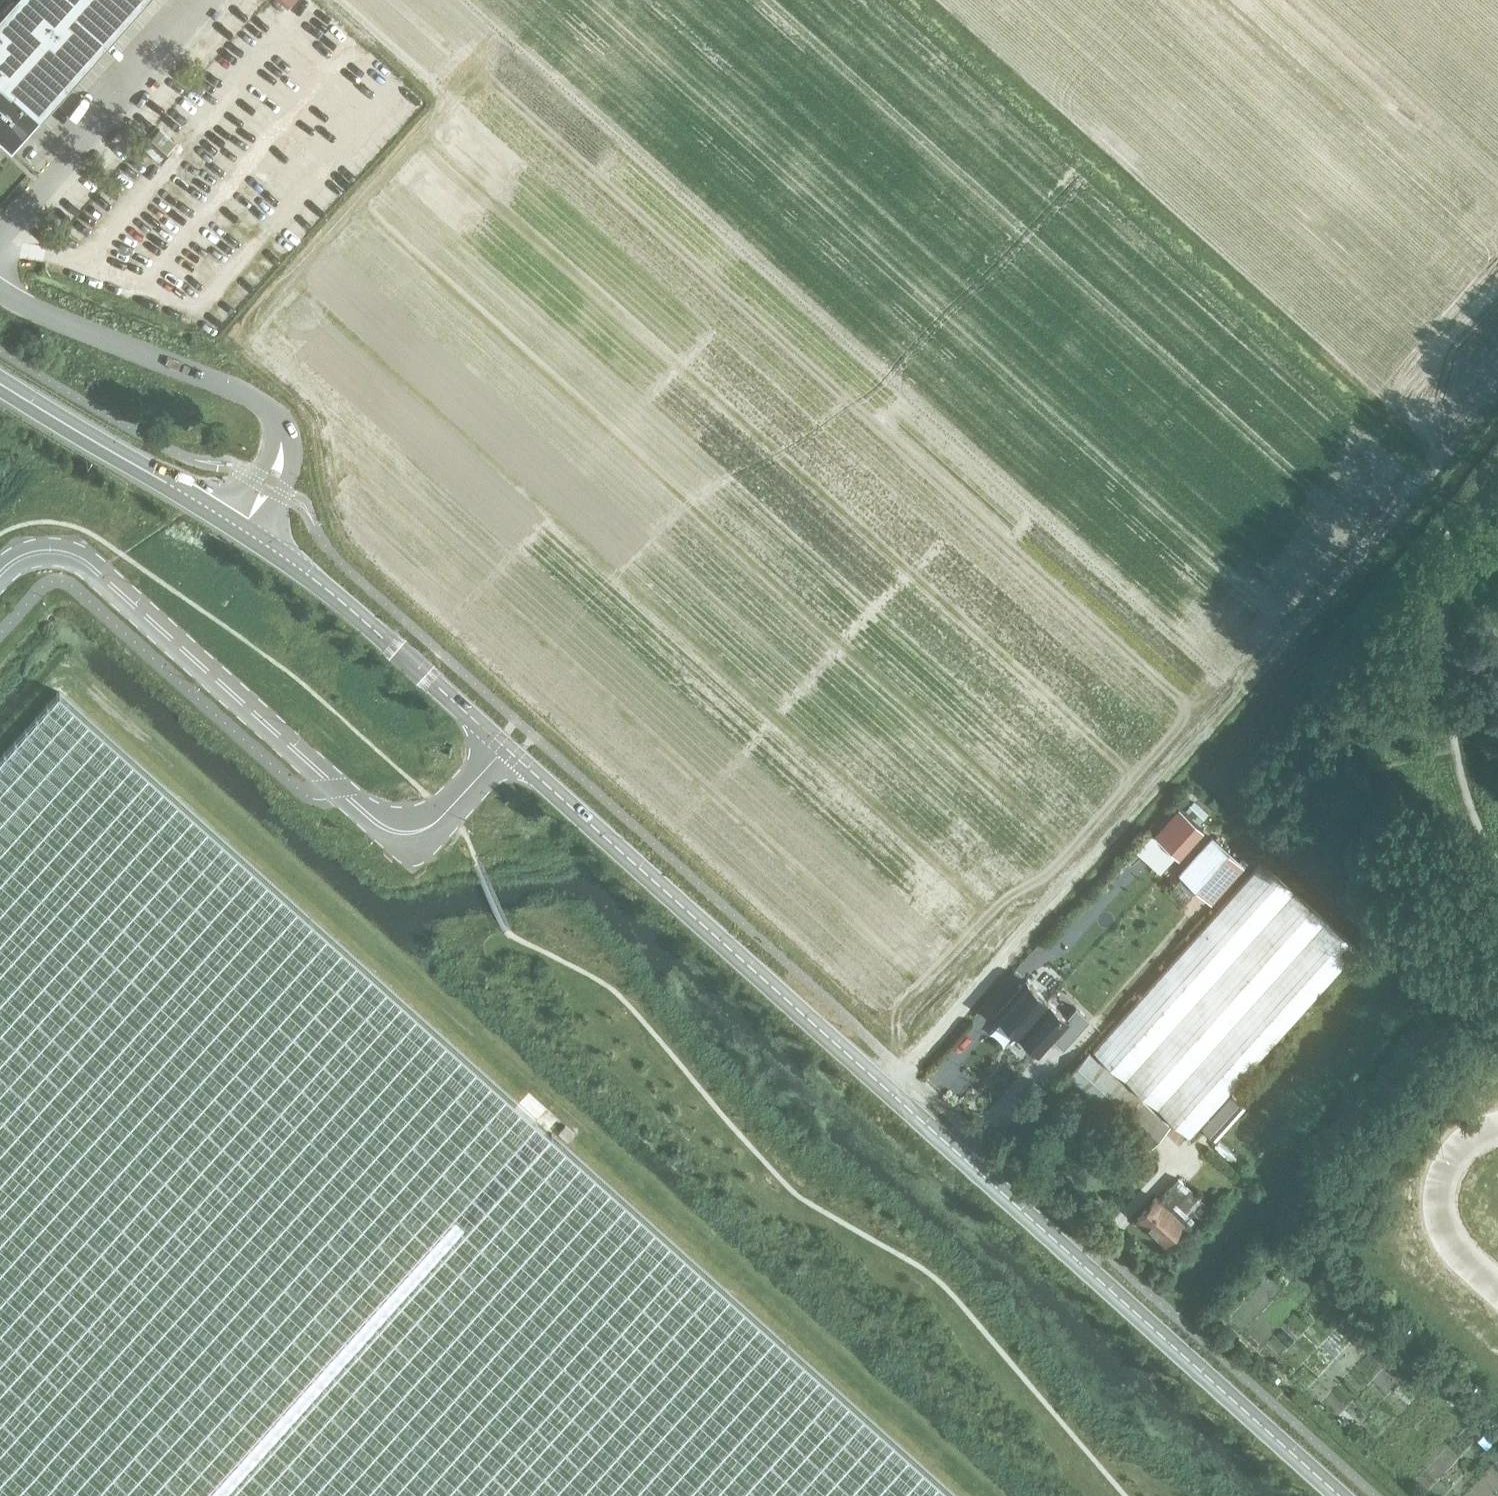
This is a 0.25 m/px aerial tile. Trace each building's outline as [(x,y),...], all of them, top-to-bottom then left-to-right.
[(93,60),(25,0),(13,0),(0,15),(0,82),(41,118),(93,60)] [(112,0),(25,0),(93,60),(131,17),(112,0)] [(131,17),(146,0),(112,0),(131,17)] [(41,118),(40,117),(0,82),(0,139),(12,150),(41,118)] [(221,835),(59,691),(0,757),(0,1495),(958,1495),(221,835)] [(1181,855),(1207,826),(1181,802),(1155,831),(1181,855)] [(1213,899),(1246,863),(1213,832),(1179,869),(1213,899)] [(1260,859),(1092,1048),(1190,1136),(1359,947),(1260,859)] [(1018,1031),(1047,999),(1026,980),(997,1013),(1018,1031)] [(1047,999),(1018,1031),(1038,1050),(1050,1037),(1063,1048),(1090,1019),(1076,1006),(1067,1016),(1047,999)] [(1121,1124),(1123,1122),(1150,1146),(1170,1123),(1143,1099),(1089,1051),(1067,1076),(1121,1124)] [(1221,1126),(1236,1110),(1224,1099),(1210,1115),(1221,1126)] [(1181,1220),(1201,1197),(1180,1179),(1160,1201),(1157,1198),(1138,1219),(1167,1244),(1185,1223),(1181,1220)]
